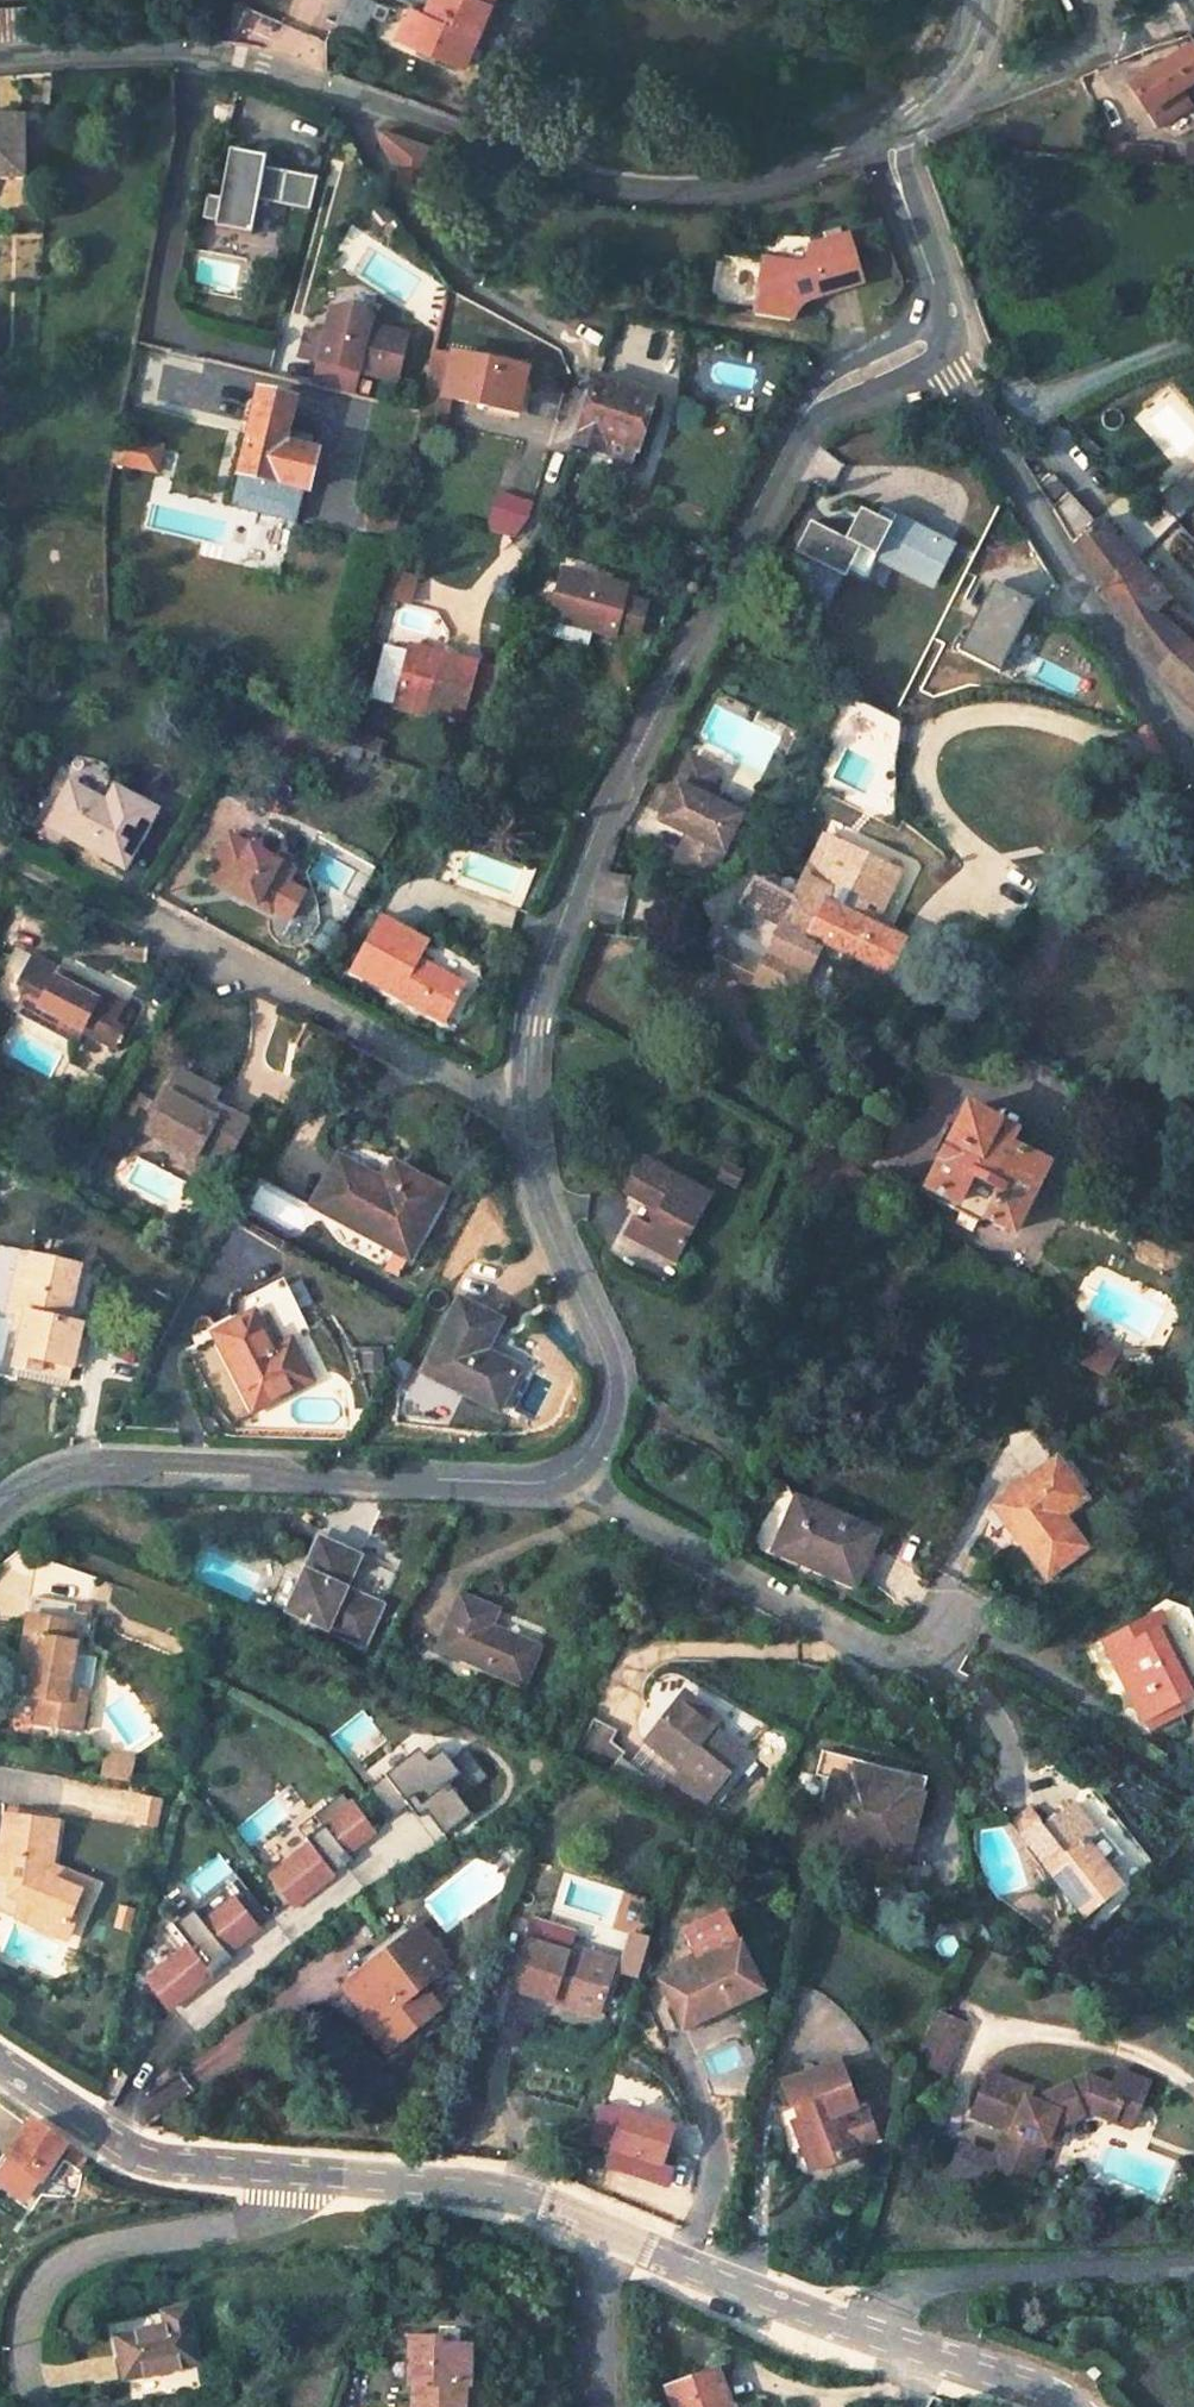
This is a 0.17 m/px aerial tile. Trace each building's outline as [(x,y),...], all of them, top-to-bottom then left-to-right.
[(362,32),(370,0),(336,0),(330,24),(362,32)] [(395,40),(459,69),(491,0),(428,0),(422,13),(410,7),(395,40)] [(0,8),(0,41),(34,39),(32,7),(0,8)] [(1190,46),(1126,86),(1154,126),(1188,104),(1178,89),(1193,78),(1193,52),(1190,46)] [(20,178),(21,171),(32,171),(32,161),(34,161),(34,134),(32,134),(33,126),(21,126),(21,117),(0,117),(0,178),(20,178)] [(437,147),(382,129),(376,141),(399,183),(406,192),(437,147)] [(253,155),(227,150),(218,196),(204,194),(200,218),(213,220),(212,227),(249,234),(255,201),(307,211),(315,178),(251,165),(253,155)] [(795,309),(803,300),(808,296),(857,279),(840,234),(810,245),(805,268),(762,259),(753,313),(788,319),(795,309)] [(354,308),(333,310),(326,336),(307,331),(301,358),(320,363),(314,386),(354,395),(359,372),(397,382),(409,335),(370,326),(372,320),(354,308)] [(425,392),(515,411),(523,368),(454,353),(454,356),(433,351),(425,392)] [(277,394),(279,375),(243,372),(241,391),(277,394)] [(573,444),(596,451),(600,439),(633,450),(651,394),(595,375),(573,444)] [(292,403),(257,394),(234,488),(266,496),(269,482),(303,490),(312,447),(309,447),(312,435),(287,429),(292,403)] [(111,459),(123,461),(127,438),(115,435),(111,459)] [(127,438),(123,461),(155,467),(160,444),(127,438)] [(596,451),(629,462),(633,450),(600,439),(596,451)] [(500,491),(490,528),(513,533),(528,527),(535,499),(500,491)] [(882,523),(866,513),(851,543),(816,524),(800,555),(817,564),(799,597),(827,611),(849,570),(870,581),(881,560),(899,570),(904,562),(941,581),(957,551),(887,514),(882,523)] [(1150,615),(1165,600),(1094,520),(1069,542),(1149,668),(1193,709),(1193,650),(1150,615)] [(936,590),(941,581),(904,562),(899,570),(936,590)] [(637,591),(572,573),(558,624),(602,636),(623,642),(625,634),(646,639),(655,608),(634,602),(637,591)] [(1033,606),(991,585),(958,650),(998,670),(1033,606)] [(1165,600),(1150,615),(1193,650),(1193,631),(1165,600)] [(602,636),(558,624),(554,640),(597,652),(602,636)] [(409,651),(442,660),(444,653),(411,643),(409,651)] [(394,704),(427,713),(428,708),(462,717),(477,662),(444,653),(442,660),(409,651),(394,704)] [(380,740),(352,731),(349,746),(376,755),(380,740)] [(720,774),(691,760),(660,823),(688,836),(673,867),(699,880),(718,866),(742,818),(707,800),(720,774)] [(109,810),(68,787),(46,826),(125,871),(158,812),(120,790),(109,810)] [(816,939),(884,973),(900,940),(870,925),(855,918),(881,866),(889,849),(874,841),(866,859),(830,842),(838,825),(829,821),(791,900),(753,881),(737,908),(779,929),(754,978),(788,994),(816,939)] [(874,841),(838,825),(830,842),(866,859),(874,841)] [(296,874),(230,837),(205,880),(271,917),(296,874)] [(896,873),(881,866),(855,918),(870,925),(896,873)] [(779,929),(737,908),(712,957),(754,978),(779,929)] [(430,947),(381,919),(350,971),(444,1026),(466,988),(422,962),(430,947)] [(57,973),(53,982),(98,1008),(102,999),(57,973)] [(118,1030),(127,1013),(102,999),(98,1008),(53,982),(48,991),(33,983),(15,1015),(76,1049),(82,1039),(114,1057),(127,1035),(118,1030)] [(220,1097),(179,1075),(147,1136),(221,1177),(250,1123),(216,1105),(220,1097)] [(1019,1134),(963,1108),(923,1188),(950,1202),(954,1212),(976,1224),(985,1219),(1009,1231),(1043,1164),(1012,1149),(1019,1134)] [(453,1202),(357,1150),(321,1215),(418,1267),(453,1202)] [(673,1272),(702,1204),(631,1173),(618,1206),(656,1223),(649,1240),(630,1231),(621,1249),(673,1272)] [(67,1321),(77,1268),(49,1262),(48,1271),(25,1267),(14,1314),(23,1316),(11,1369),(72,1380),(82,1324),(67,1321)] [(25,1267),(15,1265),(6,1313),(14,1314),(25,1267)] [(509,1330),(466,1307),(427,1379),(502,1419),(521,1382),(490,1365),(509,1330)] [(254,1313),(214,1333),(254,1410),(312,1381),(291,1340),(273,1349),(254,1313)] [(1086,1338),(1075,1360),(1095,1369),(1106,1347),(1086,1338)] [(1106,1347),(1095,1369),(1108,1377),(1120,1354),(1106,1347)] [(1067,1511),(1096,1488),(1076,1462),(1067,1469),(1063,1464),(1004,1507),(1017,1527),(1022,1524),(1060,1575),(1095,1548),(1067,1511)] [(877,1539),(796,1501),(774,1546),(812,1564),(809,1570),(853,1592),(877,1539)] [(399,1571),(322,1537),(288,1616),(366,1650),(399,1571)] [(72,1644),(78,1607),(27,1599),(25,1618),(38,1619),(34,1638),(21,1636),(18,1661),(32,1664),(27,1696),(39,1698),(35,1725),(81,1733),(86,1694),(72,1691),(79,1645),(72,1644)] [(500,1613),(463,1599),(442,1651),(527,1684),(541,1649),(494,1629),(500,1613)] [(25,1618),(21,1636),(34,1638),(38,1619),(25,1618)] [(1155,1640),(1147,1625),(1094,1654),(1103,1669),(1155,1640)] [(1175,1716),(1192,1706),(1155,1640),(1103,1669),(1141,1737),(1175,1716)] [(711,1731),(717,1722),(683,1694),(677,1702),(711,1731)] [(696,1813),(742,1757),(711,1731),(677,1702),(643,1742),(677,1772),(665,1787),(696,1813)] [(1141,1737),(1146,1746),(1181,1726),(1175,1716),(1141,1737)] [(588,1721),(578,1749),(607,1760),(617,1732),(588,1721)] [(392,1789),(386,1781),(420,1754),(416,1749),(366,1789),(376,1802),(392,1789)] [(457,1800),(485,1777),(463,1749),(448,1761),(439,1751),(426,1762),(420,1754),(386,1781),(392,1789),(376,1802),(390,1819),(406,1806),(416,1819),(423,1812),(442,1836),(469,1814),(457,1800)] [(923,1780),(816,1753),(810,1778),(828,1783),(811,1847),(900,1870),(923,1780)] [(129,1762),(102,1756),(98,1777),(124,1783),(129,1762)] [(344,1855),(371,1834),(340,1793),(312,1816),(320,1827),(303,1840),(308,1846),(268,1877),(292,1907),(343,1866),(338,1860),(344,1855)] [(152,1830),(158,1799),(136,1794),(129,1826),(152,1830)] [(1102,1830),(1077,1799),(1046,1822),(1032,1805),(1015,1819),(1087,1912),(1125,1883),(1091,1839),(1102,1830)] [(0,1859),(0,1881),(19,1890),(21,1910),(64,1931),(82,1897),(49,1879),(51,1868),(59,1826),(10,1815),(0,1859)] [(320,1827),(312,1816),(295,1829),(303,1840),(320,1827)] [(349,1861),(344,1855),(338,1860),(343,1866),(349,1861)] [(49,1879),(82,1897),(88,1886),(51,1868),(49,1879)] [(201,1924),(231,1900),(220,1887),(190,1911),(201,1924)] [(224,1954),(269,1918),(245,1889),(231,1900),(201,1924),(190,1911),(171,1926),(187,1946),(144,1981),(167,2009),(211,1974),(206,1968),(224,1954)] [(22,1924),(59,1942),(64,1931),(21,1910),(22,1924)] [(764,2004),(734,1920),(694,1935),(707,1971),(669,1984),(686,2033),(764,2004)] [(440,1970),(412,1935),(348,1984),(377,2019),(369,2025),(389,2050),(440,2009),(421,1985),(440,1970)] [(573,1950),(530,1935),(514,1982),(600,2011),(616,1964),(573,1950)] [(616,1964),(620,1953),(576,1939),(573,1950),(616,1964)] [(211,1974),(229,1960),(224,1954),(206,1968),(211,1974)] [(962,2027),(932,2013),(909,2062),(940,2076),(962,2027)] [(1006,2132),(994,2179),(1033,2190),(1045,2145),(1051,2147),(1058,2122),(1088,2105),(1112,2112),(1117,2092),(1133,2096),(1140,2068),(1113,2061),(1108,2079),(1084,2073),(1041,2098),(1039,2107),(1025,2104),(1029,2087),(985,2076),(973,2123),(1006,2132)] [(847,2114),(831,2065),(776,2085),(783,2110),(789,2108),(793,2121),(784,2123),(790,2144),(795,2142),(803,2169),(845,2156),(843,2150),(861,2144),(864,2138),(858,2119),(852,2116),(834,2122),(833,2118),(847,2114)] [(1133,2096),(1117,2092),(1112,2112),(1128,2117),(1133,2096)] [(678,2129),(600,2105),(587,2146),(609,2153),(604,2170),(671,2190),(676,2171),(666,2168),(678,2129)] [(66,2146),(31,2121),(10,2149),(45,2174),(66,2146)] [(81,2167),(68,2158),(64,2163),(77,2173),(81,2167)] [(982,2176),(948,2167),(944,2183),(978,2192),(982,2176)] [(199,2300),(121,2316),(134,2372),(211,2357),(199,2300)] [(420,2339),(420,2406),(489,2406),(489,2386),(475,2384),(474,2359),(461,2358),(462,2350),(445,2350),(445,2339),(420,2339)] [(664,2381),(673,2406),(732,2406),(717,2363),(664,2381)]
